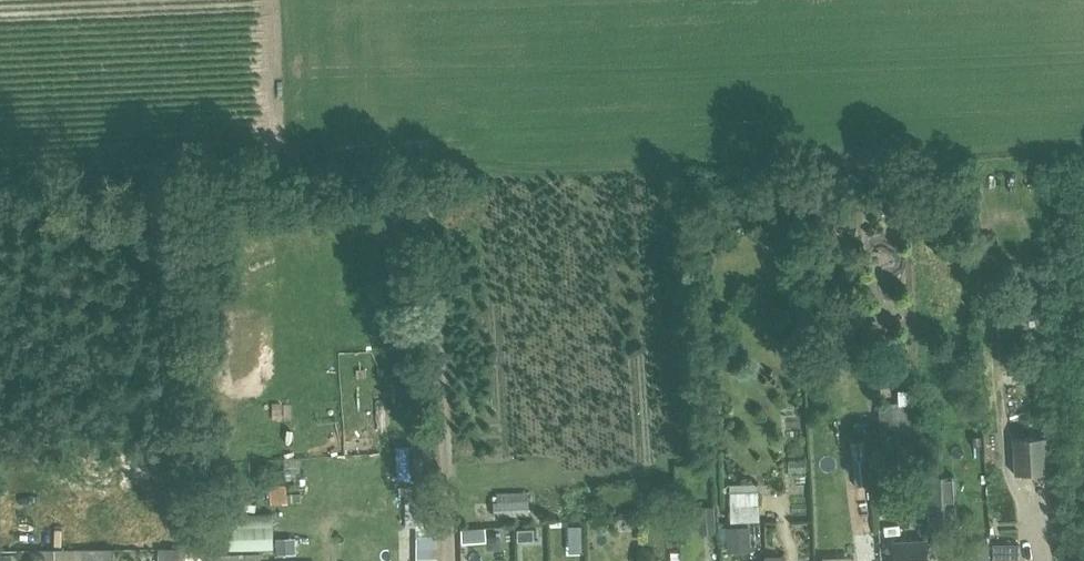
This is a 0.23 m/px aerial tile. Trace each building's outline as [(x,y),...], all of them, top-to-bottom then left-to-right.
[(409,362),(395,363),(396,375),(410,374),(409,362)] [(899,403),(869,404),(869,431),(900,430),(899,403)] [(434,538),(437,538),(436,499),(433,455),(432,455),(430,424),(418,425),(419,457),(422,493),(407,493),(407,528),(418,528),(418,538),(417,538),(417,560),(434,560),(434,538)] [(1047,438),(1014,440),(1016,475),(1049,474),(1047,438)] [(869,486),(867,460),(856,461),(857,487),(869,486)] [(955,481),(929,482),(931,532),(958,530),(955,481)] [(271,507),(288,506),(288,498),(287,489),(270,490),(271,507)] [(498,502),(495,502),(496,517),(530,516),(529,493),(497,494),(498,502)] [(759,493),(731,494),(732,523),(760,522),(759,493)] [(701,506),(699,506),(701,535),(717,534),(715,505),(701,506)] [(230,516),(231,551),(276,551),(275,515),(230,516)] [(749,525),(727,526),(727,538),(750,537),(749,525)] [(582,526),(569,526),(569,540),(582,540),(582,526)] [(534,529),(518,529),(519,540),(534,540),(534,529)] [(464,544),(475,543),(474,530),(464,531),(464,544)] [(982,540),(983,556),(1010,556),(1010,539),(982,540)] [(297,540),(277,541),(278,556),(297,556),(297,540)] [(926,541),(892,543),(893,560),(928,560),(926,541)] [(174,560),(187,560),(187,549),(173,550),(174,560)] [(42,550),(42,560),(57,560),(57,551),(57,550),(42,550)] [(84,551),(84,560),(116,560),(115,550),(106,551),(84,551)] [(173,550),(160,550),(160,560),(174,560),(173,550)]
